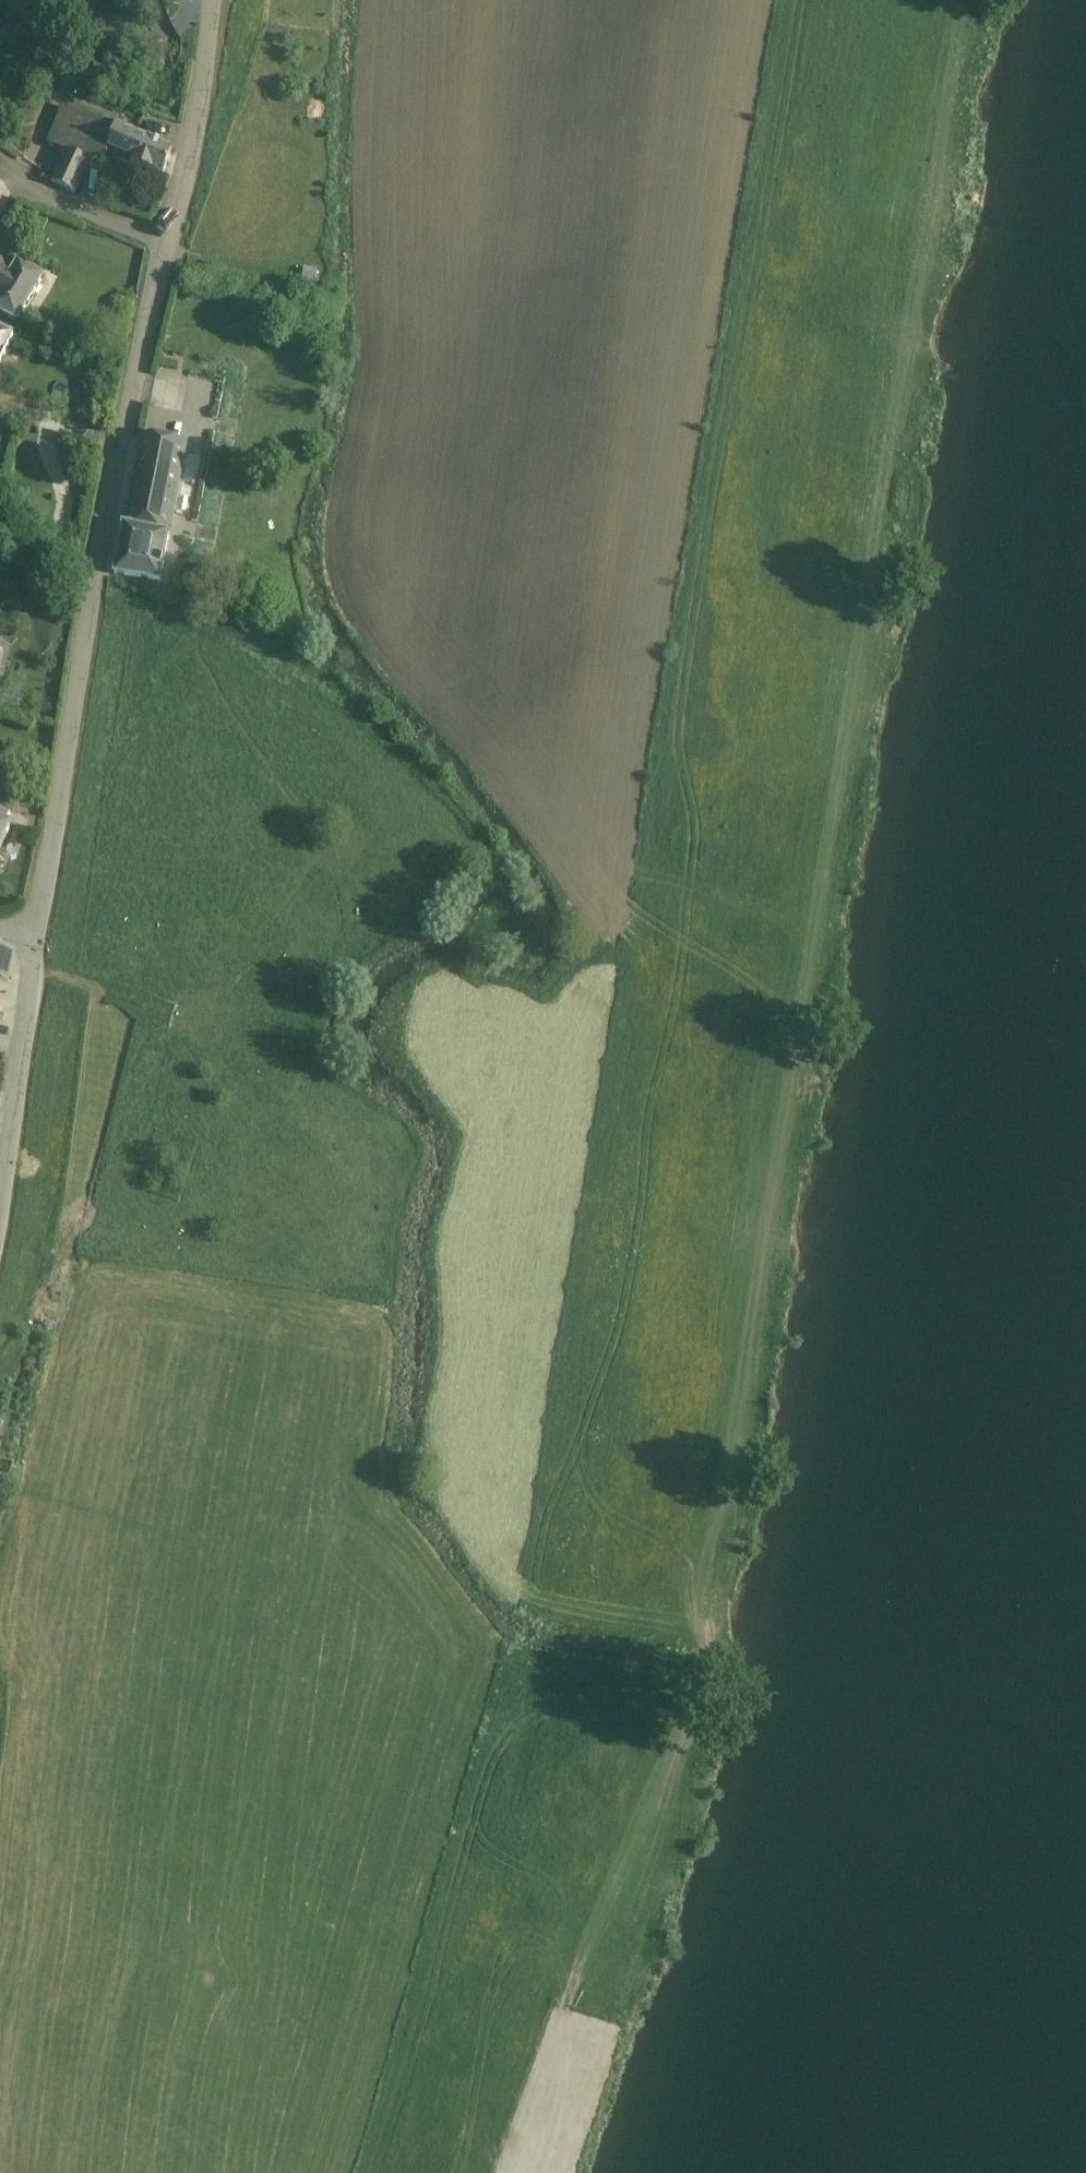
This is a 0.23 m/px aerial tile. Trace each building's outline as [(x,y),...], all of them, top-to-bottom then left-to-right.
[(173,148),(61,107),(47,145),(64,151),(51,181),(76,194),(90,161),(106,154),(108,149),(131,158),(128,164),(130,165),(127,173),(151,183),(155,174),(162,177),(173,148)] [(0,251),(0,313),(16,323),(27,304),(28,305),(33,296),(32,296),(43,277),(18,262),(0,251)] [(302,280),(315,282),(317,270),(304,267),(302,280)] [(0,363),(5,353),(4,353),(13,336),(0,329),(0,363)] [(160,395),(159,406),(184,407),(185,382),(158,381),(158,395),(160,395)] [(158,582),(186,444),(142,435),(114,574),(158,582)] [(0,639),(0,679),(4,679),(11,647),(2,645),(3,639),(0,639)] [(11,824),(0,819),(0,847),(11,824)] [(0,948),(0,980),(9,982),(15,954),(0,948)] [(41,1329),(51,1333),(55,1323),(44,1319),(41,1329)]
